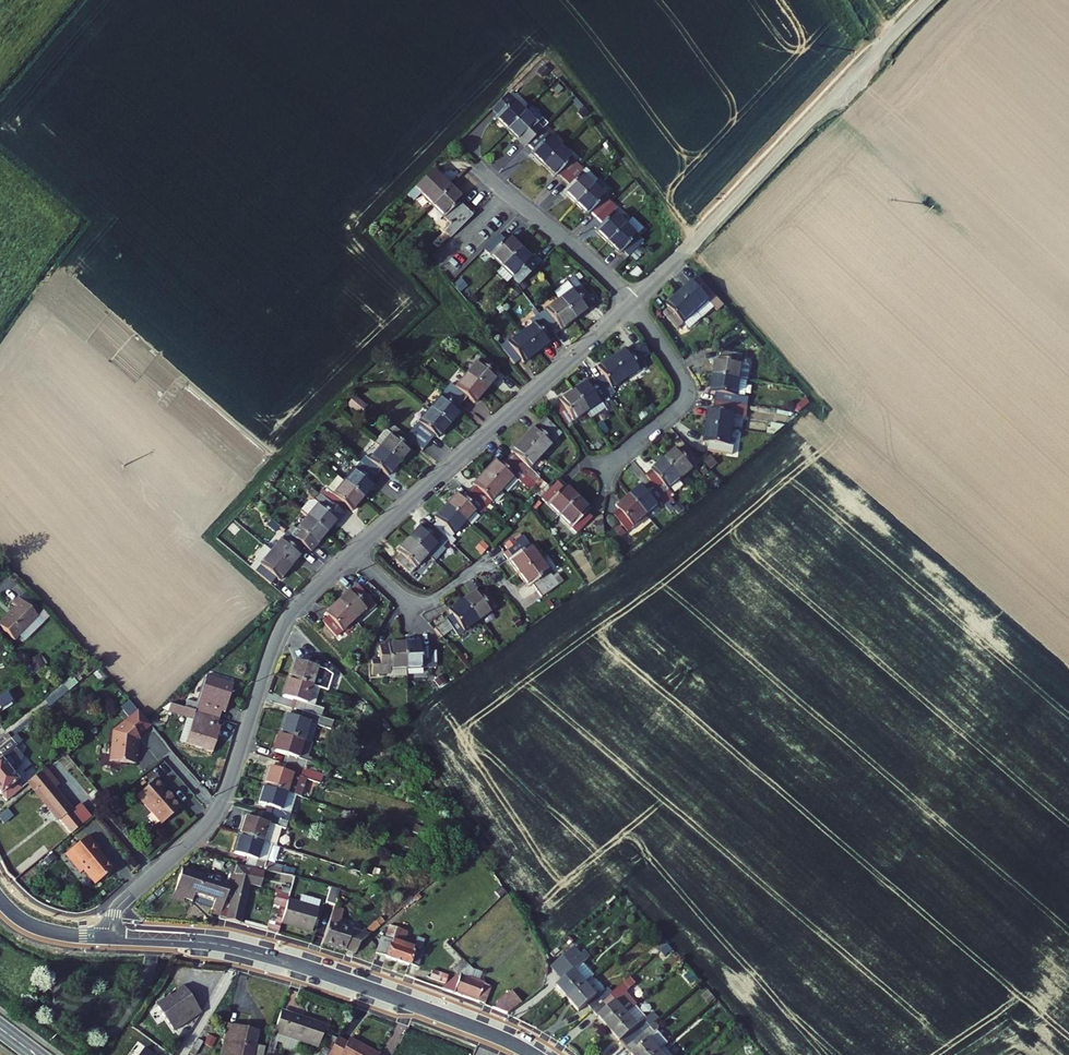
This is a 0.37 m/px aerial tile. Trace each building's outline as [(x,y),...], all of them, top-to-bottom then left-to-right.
[(514,89),(499,104),(505,111),(502,114),(514,126),(532,108),(514,89)] [(555,121),(537,103),(532,108),(514,126),(525,138),(528,135),(534,140),(549,126),(555,121)] [(566,144),(549,126),(534,140),(539,145),(536,148),(548,161),(566,144)] [(534,140),(528,135),(525,138),(531,143),(534,140)] [(583,162),(566,144),(548,161),(559,173),(563,170),(569,176),(583,162)] [(589,168),(583,162),(569,176),(574,181),(567,188),(579,200),(598,182),(586,170),(589,168)] [(425,187),(437,200),(456,182),(437,163),(414,186),(420,192),(425,187)] [(589,168),(586,170),(598,182),(604,177),(592,164),(589,168)] [(447,224),(455,232),(478,211),(465,197),(467,194),(456,182),(437,200),(454,218),(447,224)] [(615,201),(598,182),(579,200),(591,213),(594,209),(600,215),(615,201)] [(621,206),(615,201),(600,215),(605,220),(598,227),(610,240),(629,223),(617,210),(621,206)] [(636,216),(629,223),(610,240),(621,252),(624,249),(629,254),(645,240),(641,235),(647,228),(636,216)] [(503,229),(488,243),(507,261),(524,244),(512,231),(508,234),(503,229)] [(535,256),(524,244),(507,261),(518,273),(524,279),(544,259),(538,253),(535,256)] [(507,261),(500,268),(512,279),(518,273),(507,261)] [(579,285),(566,294),(580,314),(600,300),(581,273),(574,278),(579,285)] [(697,278),(684,288),(705,314),(724,299),(705,276),(700,281),(697,278)] [(574,278),(561,287),(566,294),(579,285),(574,278)] [(673,303),(660,313),(673,330),(686,319),(691,326),(705,314),(684,288),(670,300),(673,303)] [(566,294),(545,308),(557,325),(563,321),(565,324),(580,314),(566,294)] [(541,317),(527,326),(542,348),(556,338),(550,329),(557,325),(545,308),(539,313),(541,317)] [(527,326),(506,341),(519,359),(525,354),(528,357),(542,348),(527,326)] [(632,347),(617,356),(630,377),(652,363),(642,346),(635,350),(632,347)] [(467,368),(487,384),(497,371),(494,368),(499,363),(482,350),(467,368)] [(728,359),(725,375),(758,382),(760,368),(758,365),(753,364),(755,356),(733,352),(732,360),(728,359)] [(607,373),(601,377),(612,395),(618,391),(615,386),(630,377),(617,356),(602,365),(607,373)] [(469,391),(476,397),(487,384),(467,368),(457,381),(453,378),(447,384),(463,398),(469,391)] [(725,392),(723,400),(752,406),(758,382),(725,375),(721,391),(725,392)] [(593,377),(578,386),(592,407),(607,398),(612,395),(601,377),(595,380),(593,377)] [(432,403),(452,420),(462,407),(458,403),(463,398),(447,384),(432,403)] [(565,399),(559,403),(570,421),(592,407),(578,386),(563,395),(565,399)] [(359,416),(366,408),(354,397),(347,405),(359,416)] [(607,398),(592,407),(598,419),(613,410),(607,398)] [(718,406),(714,423),(739,428),(743,412),(751,414),(752,406),(723,400),(722,407),(718,406)] [(414,437),(423,445),(436,429),(440,433),(452,420),(432,403),(408,432),(414,437)] [(537,420),(526,433),(544,450),(565,428),(550,414),(541,423),(537,420)] [(392,418),(376,436),(382,441),(399,423),(392,418)] [(399,423),(382,441),(402,458),(413,446),(409,442),(414,437),(408,432),(399,423)] [(714,423),(710,442),(714,443),(712,451),(734,455),(739,428),(714,423)] [(517,448),(512,454),(527,468),(532,462),(544,450),(526,433),(514,445),(517,448)] [(361,458),(378,472),(384,465),(391,471),(402,458),(382,441),(370,455),(366,452),(361,458)] [(685,444),(672,455),(688,474),(707,458),(694,443),(688,448),(685,444)] [(413,446),(402,458),(405,461),(416,448),(413,446)] [(500,454),(487,468),(506,486),(519,472),(521,474),(527,468),(512,454),(506,460),(500,454)] [(654,472),(659,478),(673,495),(680,489),(676,485),(688,474),(672,455),(659,466),(660,467),(654,472)] [(345,476),(365,493),(376,480),(373,478),(378,472),(361,458),(345,476)] [(532,462),(527,468),(542,483),(548,477),(532,462)] [(479,483),(474,489),(489,503),(506,486),(487,468),(476,480),(479,483)] [(542,483),(527,468),(521,474),(543,495),(546,491),(548,489),(542,483)] [(320,487),(342,506),(347,500),(354,506),(365,493),(345,476),(336,469),(320,487)] [(568,481),(562,475),(548,489),(546,491),(564,509),(582,491),(570,479),(568,481)] [(651,480),(639,491),(655,510),(673,495),(659,478),(654,483),(651,480)] [(311,511),(331,527),(341,515),(343,517),(348,511),(342,506),(320,487),(315,493),(311,494),(302,504),(311,511)] [(462,489),(449,502),(468,520),(481,507),(484,509),(489,503),(474,489),(468,494),(462,489)] [(594,503),(582,491),(564,509),(583,527),(596,512),(591,507),(594,503)] [(627,505),(622,510),(636,526),(655,510),(639,491),(625,502),(627,505)] [(440,518),(435,524),(450,539),(468,520),(449,502),(437,515),(440,518)] [(291,529),(306,542),(313,548),(331,527),(311,511),(299,524),(296,522),(291,529)] [(422,523),(410,536),(429,553),(441,541),(445,545),(450,539),(435,524),(429,530),(422,523)] [(275,548),(294,564),(306,549),(302,547),(306,542),(291,529),(275,548)] [(402,551),(397,556),(413,570),(429,553),(410,536),(399,547),(402,551)] [(526,537),(509,549),(513,555),(510,558),(520,572),(541,557),(526,537)] [(441,541),(429,553),(436,559),(447,547),(445,545),(441,541)] [(275,548),(268,542),(259,553),(261,555),(254,564),(274,580),(280,573),(283,576),(294,564),(275,548)] [(543,596),(565,580),(558,571),(554,575),(541,557),(520,572),(529,585),(533,583),(543,596)] [(356,581),(338,598),(354,616),(367,605),(369,607),(375,602),(356,581)] [(476,587),(462,597),(476,616),(497,601),(486,585),(479,590),(476,587)] [(15,635),(37,612),(17,592),(11,598),(15,602),(0,618),(0,621),(15,635)] [(446,616),(433,626),(438,633),(451,623),(456,630),(476,616),(462,597),(448,607),(450,610),(444,614),(446,616)] [(328,613),(323,618),(336,632),(354,616),(338,598),(325,609),(328,613)] [(373,657),(374,671),(389,670),(388,664),(405,663),(404,638),(388,639),(388,644),(380,644),(381,657),(373,657)] [(421,638),(404,638),(405,663),(431,662),(430,641),(422,642),(421,638)] [(309,661),(294,656),(289,675),(321,685),(331,687),(336,669),(338,670),(339,667),(334,661),(311,654),(309,661)] [(31,675),(44,670),(39,657),(26,662),(31,675)] [(190,696),(187,704),(222,716),(228,698),(232,700),(238,682),(212,672),(201,700),(190,696)] [(316,702),(321,685),(289,675),(284,692),(298,696),(296,703),(305,705),(323,711),(325,704),(316,702)] [(222,716),(187,704),(185,712),(196,716),(185,743),(212,753),(219,736),(215,734),(222,716)] [(323,711),(305,705),(302,714),(288,710),(283,728),(314,737),(319,719),(335,724),(338,715),(323,711)] [(110,765),(136,766),(137,739),(146,740),(146,723),(112,721),(110,765)] [(309,756),(314,737),(283,728),(277,746),(293,751),(290,759),(326,770),(332,772),(335,764),(309,756)] [(10,736),(6,730),(0,735),(0,744),(10,736)] [(14,740),(10,736),(0,744),(0,751),(14,740)] [(41,796),(52,786),(39,771),(33,775),(28,769),(17,778),(0,757),(0,791),(6,797),(27,780),(41,796)] [(326,770),(290,759),(288,767),(273,762),(267,780),(300,789),(305,791),(310,774),(324,778),(326,770)] [(39,771),(52,786),(60,780),(47,764),(39,771)] [(163,783),(165,781),(158,773),(138,791),(163,818),(181,802),(163,783)] [(69,792),(60,780),(52,786),(62,798),(69,792)] [(293,815),(300,789),(267,780),(262,798),(277,803),(275,810),(293,815)] [(41,796),(69,830),(80,821),(62,798),(52,786),(41,796)] [(203,789),(196,796),(205,805),(212,798),(203,789)] [(293,815),(275,810),(268,808),(266,815),(252,811),(247,829),(279,838),(284,821),(290,823),(293,815)] [(101,843),(88,829),(70,846),(76,852),(73,855),(83,866),(86,864),(99,877),(116,861),(100,844),(101,843)] [(271,865),(279,838),(247,829),(241,848),(255,852),(253,860),(271,865)] [(76,852),(70,846),(67,848),(73,855),(76,852)] [(242,874),(237,895),(232,917),(245,921),(253,883),(264,886),(268,870),(244,865),(242,874)] [(209,873),(187,867),(177,897),(187,901),(188,897),(196,900),(199,892),(219,898),(215,911),(224,913),(223,916),(232,917),(237,895),(231,892),(234,881),(225,878),(224,883),(207,878),(209,873)] [(335,885),(326,883),(322,897),(331,900),(335,885)] [(298,900),(287,897),(287,899),(281,922),(311,929),(319,899),(299,894),(298,900)] [(287,899),(274,896),(267,927),(279,930),(281,922),(287,899)] [(338,910),(329,908),(320,939),(329,941),(334,924),(338,910)] [(374,934),(334,924),(329,941),(361,951),(364,944),(374,934)] [(388,942),(384,940),(381,953),(390,956),(395,944),(396,945),(402,928),(394,925),(388,942)] [(396,945),(395,944),(390,956),(390,957),(413,965),(414,963),(424,966),(429,951),(409,944),(414,932),(402,928),(396,945)] [(557,962),(563,970),(584,950),(579,944),(557,962)] [(569,976),(562,982),(574,994),(593,976),(598,971),(586,958),(593,952),(587,946),(584,950),(563,970),(569,976)] [(455,968),(461,974),(472,964),(466,958),(455,968)] [(450,984),(446,988),(460,993),(461,989),(481,996),(480,1000),(490,1004),(497,984),(486,980),(488,972),(476,968),(472,964),(461,974),(450,984)] [(453,975),(437,970),(434,978),(450,984),(453,975)] [(593,976),(574,994),(585,1006),(592,1000),(598,1006),(614,990),(618,987),(613,982),(606,989),(593,976)] [(173,983),(151,1000),(172,1026),(197,1006),(184,990),(181,993),(173,983)] [(503,1001),(501,1008),(513,1013),(526,1002),(516,990),(503,1001)] [(614,990),(598,1006),(614,1025),(637,1003),(639,1001),(627,990),(620,996),(614,990)] [(288,1001),(278,1025),(321,1041),(330,1017),(288,1001)] [(637,1003),(614,1025),(630,1043),(659,1015),(664,1011),(658,1005),(648,1015),(637,1003)] [(235,1010),(224,1041),(253,1052),(263,1024),(253,1020),(254,1017),(235,1010)] [(630,1043),(641,1054),(654,1054),(668,1041),(670,1040),(658,1028),(662,1024),(662,1019),(659,1015),(630,1043)] [(332,1047),(341,1054),(344,1050),(351,1054),(381,1054),(384,1050),(358,1031),(355,1035),(346,1028),(332,1047)] [(262,1035),(257,1050),(263,1052),(268,1038),(262,1035)] [(654,1054),(679,1054),(680,1054),(668,1041),(654,1054)]
